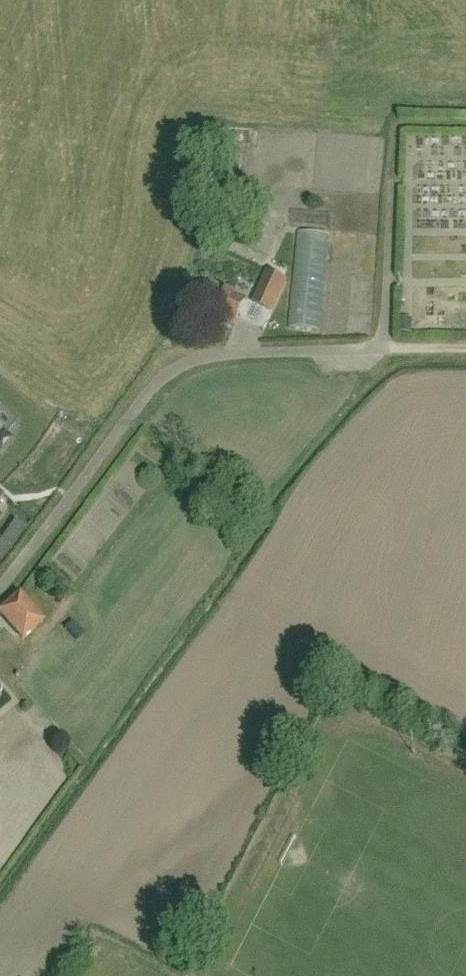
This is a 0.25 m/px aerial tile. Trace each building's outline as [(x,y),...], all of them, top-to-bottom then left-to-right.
[(320,330),(328,233),(296,231),(288,328),(320,330)] [(268,274),(254,305),(272,314),(286,282),(268,274)] [(198,310),(235,327),(246,302),(210,285),(198,310)] [(43,623),(19,596),(0,613),(0,614),(23,641),(43,623)]
